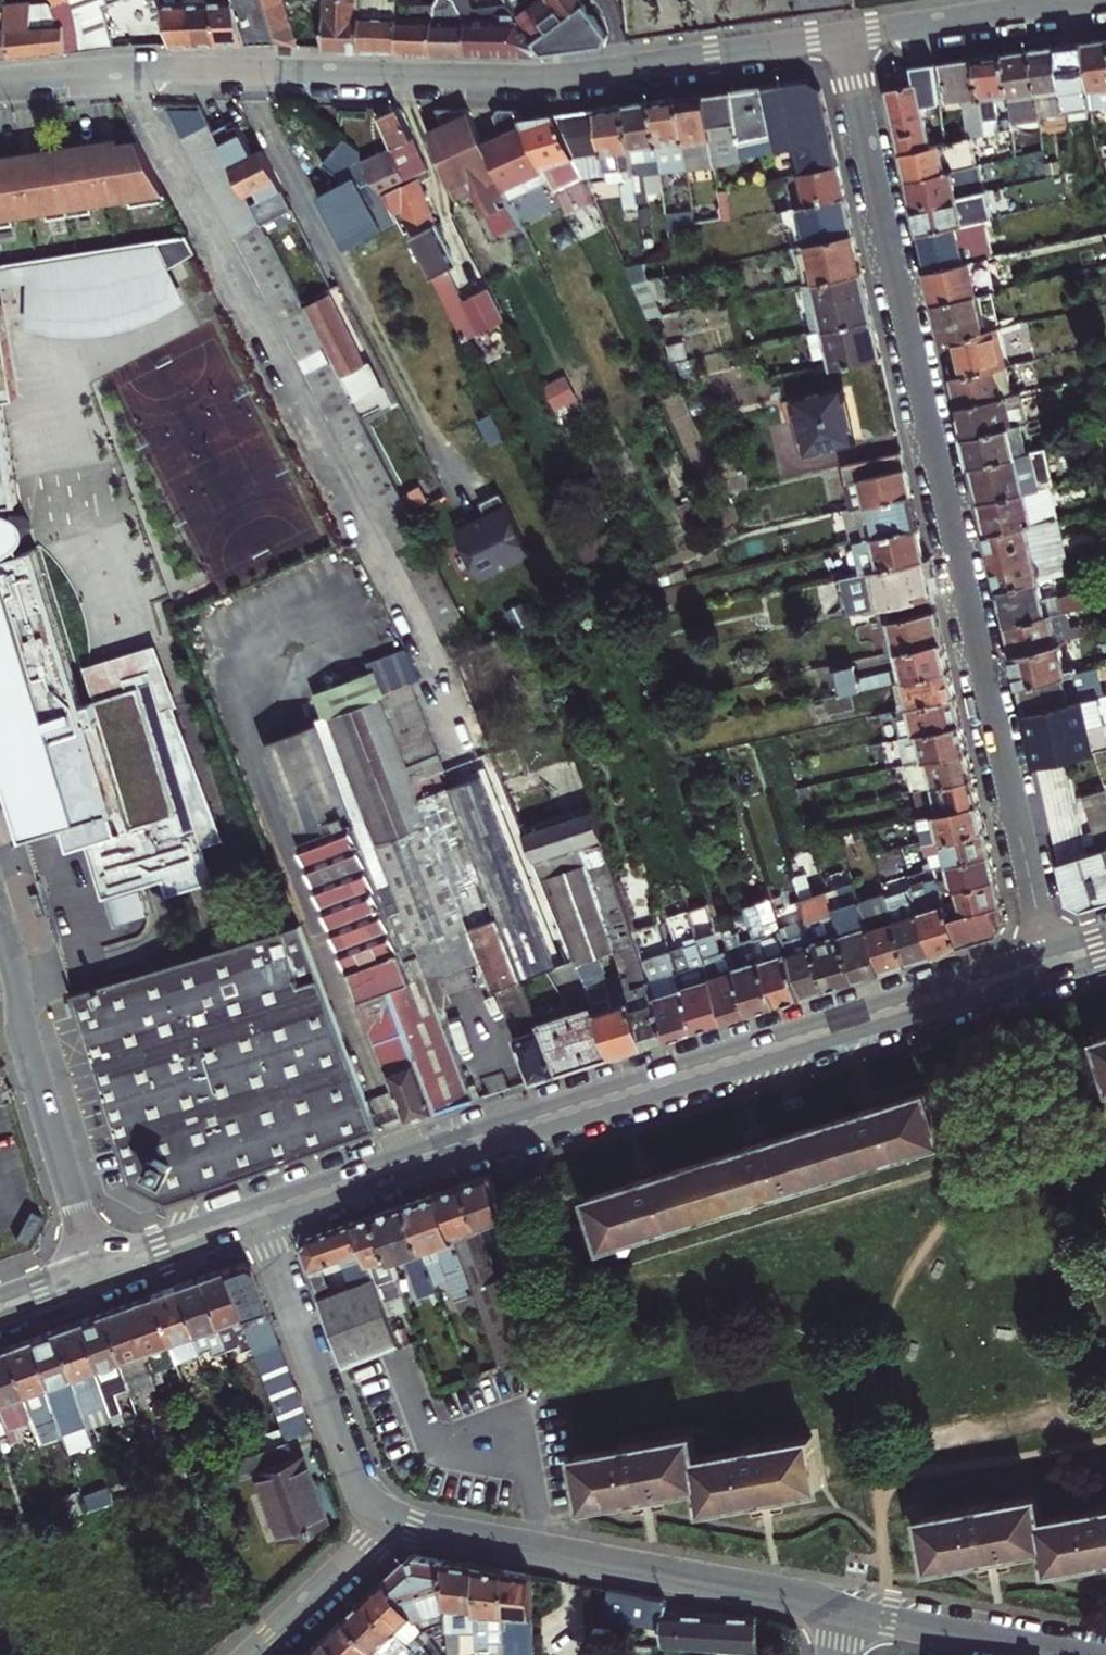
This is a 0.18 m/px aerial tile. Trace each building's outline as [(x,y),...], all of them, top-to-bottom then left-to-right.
[(75,8),(78,18),(81,51),(114,47),(108,5),(123,0),(72,0),(75,8)] [(161,2),(171,43),(172,47),(180,47),(197,46),(184,0),(160,0),(161,2)] [(209,0),(184,0),(197,46),(206,46),(221,45),(209,0)] [(246,45),(232,0),(209,0),(221,45),(234,45),(246,45)] [(246,45),(260,44),(276,43),(265,4),(263,0),(232,0),(246,45)] [(284,0),(279,0),(265,4),(276,43),(298,45),(284,0)] [(359,53),(362,0),(322,0),(321,52),(342,53),(359,53)] [(433,54),(434,6),(411,6),(411,17),(397,17),(395,0),(362,0),(359,53),(393,53),(433,54)] [(465,54),(465,17),(455,0),(437,0),(434,6),(433,54),(449,54),(465,54)] [(503,0),(455,0),(465,17),(465,54),(496,55),(523,55),(536,52),(539,50),(503,0)] [(582,0),(503,0),(539,50),(542,54),(573,50),(603,45),(604,46),(608,35),(607,35),(582,0)] [(846,0),(797,0),(794,11),(846,4),(846,0)] [(52,7),(31,9),(31,4),(5,7),(7,29),(9,57),(31,55),(81,51),(78,18),(75,8),(53,10),(52,7)] [(9,57),(7,29),(0,29),(0,58),(9,57)] [(1083,43),(1089,88),(1090,96),(1092,107),(1105,105),(1105,40),(1100,41),(1083,43)] [(1070,99),(1069,91),(1089,88),(1083,43),(1069,45),(1056,47),(1063,100),(1070,99)] [(1063,100),(1056,47),(1046,48),(1029,50),(1038,117),(1065,113),(1063,100)] [(1038,117),(1029,50),(1017,52),(1002,54),(1008,93),(1012,123),(1039,119),(1038,117)] [(992,55),(975,58),(986,134),(997,131),(999,131),(994,96),(1008,93),(1002,54),(992,55)] [(986,134),(975,58),(960,60),(942,62),(947,100),(962,98),(968,138),(971,137),(986,134)] [(931,146),(924,113),(942,109),(935,63),(919,65),(912,66),(915,82),(886,88),(901,153),(931,146)] [(777,151),(800,146),(832,139),(820,89),(821,89),(819,88),(808,81),(809,81),(807,79),(807,80),(785,83),(747,88),(731,90),(739,144),(774,137),(777,151)] [(1070,99),(1090,96),(1089,88),(1069,91),(1070,99)] [(741,159),(739,144),(731,90),(720,92),(704,94),(714,165),(741,159)] [(677,97),(687,167),(714,165),(704,94),(692,95),(677,97)] [(660,171),(687,167),(677,97),(665,99),(650,101),(660,171)] [(661,172),(660,171),(650,101),(635,103),(623,105),(638,203),(649,201),(645,174),(661,172)] [(638,203),(623,105),(610,106),(578,111),(556,114),(575,157),(602,153),(605,170),(606,170),(607,180),(624,177),(625,183),(623,183),(628,217),(640,215),(638,203)] [(428,169),(418,149),(399,107),(390,111),(377,116),(391,147),(406,179),(428,169)] [(216,137),(202,108),(187,108),(167,108),(235,239),(237,238),(293,346),(317,334),(265,231),(216,137)] [(511,200),(549,181),(520,119),(515,109),(497,109),(494,115),(501,130),(503,133),(485,142),(469,108),(437,108),(446,128),(448,134),(450,139),(434,145),(455,200),(473,191),(487,216),(513,203),(511,200)] [(549,181),(553,189),(571,183),(583,209),(596,203),(575,157),(556,114),(542,116),(520,119),(549,181)] [(230,130),(235,139),(242,135),(237,126),(230,130)] [(448,134),(446,128),(430,134),(434,145),(450,139),(448,134)] [(216,137),(265,231),(295,215),(265,156),(255,161),(242,135),(235,139),(230,130),(223,133),(216,137)] [(774,137),(739,144),(741,159),(777,151),(774,137)] [(931,146),(901,153),(903,162),(907,180),(977,164),(971,137),(968,138),(931,146)] [(366,173),(362,160),(359,151),(344,138),(322,164),(337,176),(340,183),(317,195),(343,246),(397,218),(379,192),(366,173)] [(14,221),(14,214),(45,210),(46,217),(94,211),(93,204),(125,200),(126,207),(170,201),(139,141),(125,143),(118,144),(118,139),(79,144),(39,149),(0,154),(0,223),(14,221)] [(835,152),(832,139),(800,146),(806,171),(837,165),(835,152)] [(400,182),(406,179),(391,147),(377,154),(362,160),(366,173),(379,192),(400,182)] [(909,190),(913,206),(985,190),(980,163),(977,164),(907,180),(909,190)] [(807,205),(845,197),(840,178),(837,165),(806,171),(800,173),(801,182),(807,205)] [(801,182),(800,173),(792,175),(793,183),(801,182)] [(400,182),(379,192),(397,218),(399,221),(405,218),(412,234),(434,221),(417,178),(401,185),(400,182)] [(553,189),(566,216),(583,209),(571,183),(553,189)] [(725,189),(717,191),(721,219),(729,217),(725,189)] [(915,217),(919,233),(956,224),(994,216),(988,189),(985,190),(913,206),(915,217)] [(809,243),(810,243),(853,233),(849,215),(845,197),(807,205),(801,207),(807,237),(809,243)] [(796,239),(807,237),(801,207),(790,209),(796,239)] [(692,212),(667,217),(669,231),(694,225),(692,212)] [(456,265),(435,223),(413,235),(465,340),(478,333),(486,328),(503,319),(488,289),(462,301),(446,270),(456,265)] [(927,270),(965,262),(956,224),(919,233),(923,251),(927,270)] [(818,281),(861,271),(857,252),(853,233),(810,243),(818,281)] [(197,254),(187,236),(13,259),(23,263),(32,266),(39,268),(51,269),(51,273),(49,273),(49,277),(63,277),(78,276),(89,275),(102,272),(103,280),(121,276),(139,271),(140,279),(152,279),(157,278),(165,276),(170,274),(176,271),(185,265),(194,257),(197,254)] [(815,282),(818,281),(810,243),(809,243),(797,246),(805,284),(815,282)] [(965,262),(927,270),(931,289),(934,302),(977,292),(996,288),(989,256),(965,262)] [(632,283),(645,279),(642,264),(624,268),(632,283)] [(825,329),(872,318),(867,295),(861,271),(818,281),(815,282),(825,329)] [(670,274),(646,279),(656,300),(676,295),(670,274)] [(645,279),(632,283),(648,319),(663,316),(656,300),(646,279),(645,279)] [(813,331),(825,329),(815,282),(805,284),(803,284),(813,331)] [(994,291),(978,295),(984,325),(1000,321),(994,291)] [(977,292),(934,302),(939,324),(942,339),(953,337),(986,329),(984,325),(978,295),(977,292)] [(364,365),(329,295),(308,306),(356,401),(382,387),(370,362),(364,365)] [(25,394),(15,303),(0,305),(0,306),(10,396),(25,394)] [(18,478),(10,396),(0,306),(0,480),(18,478)] [(833,367),(881,357),(875,334),(872,318),(825,329),(812,332),(818,354),(830,352),(833,367)] [(986,329),(953,337),(961,374),(1004,364),(1005,364),(996,327),(986,329)] [(317,334),(293,346),(299,359),(324,346),(317,334)] [(1049,338),(1032,342),(1035,355),(1051,351),(1049,338)] [(324,346),(299,359),(305,371),(330,358),(324,346)] [(330,358),(305,371),(311,383),(330,419),(355,406),(330,358)] [(1004,364),(961,374),(951,376),(955,393),(957,406),(1010,394),(1004,364)] [(565,378),(547,386),(559,410),(577,401),(565,378)] [(842,388),(786,400),(793,428),(801,426),(806,452),(855,441),(848,412),(842,388)] [(962,425),(964,435),(1010,425),(1020,422),(1026,421),(1019,392),(1010,394),(957,406),(962,425)] [(1020,422),(1010,425),(1016,454),(1026,451),(1020,422)] [(968,452),(970,464),(1016,454),(1010,425),(964,435),(968,452)] [(975,484),(979,501),(1050,485),(1054,484),(1045,447),(1026,451),(1016,454),(970,464),(975,484)] [(869,504),(911,494),(906,472),(902,452),(843,465),(852,508),(857,507),(869,504)] [(715,466),(722,481),(738,476),(733,459),(715,466)] [(727,492),(748,487),(744,474),(738,476),(722,481),(727,492)] [(21,500),(18,478),(0,480),(0,502),(21,500)] [(1050,485),(979,501),(982,517),(986,533),(1025,524),(1057,517),(1050,485)] [(532,554),(501,492),(480,502),(486,514),(473,521),(456,529),(482,580),(532,554)] [(877,536),(918,527),(915,513),(911,494),(869,504),(877,536)] [(714,531),(738,518),(731,503),(706,515),(714,531)] [(25,838),(66,825),(70,824),(68,815),(77,812),(86,842),(103,899),(163,881),(167,896),(214,882),(203,847),(223,840),(176,707),(164,668),(136,676),(140,689),(106,699),(96,702),(48,545),(35,548),(33,542),(38,539),(41,536),(43,532),(43,527),(43,523),(41,520),(39,517),(36,515),(30,511),(23,508),(15,507),(6,506),(0,507),(0,504),(0,757),(25,838)] [(875,537),(877,536),(869,504),(857,507),(864,539),(875,537)] [(1057,517),(1025,524),(1033,559),(1065,551),(1057,517)] [(1025,524),(986,533),(991,558),(998,589),(1038,580),(1070,573),(1065,551),(1033,559),(1025,524)] [(868,560),(871,570),(925,558),(923,548),(918,527),(877,536),(875,537),(880,557),(868,560)] [(577,550),(583,562),(616,546),(610,534),(577,550)] [(868,560),(880,557),(875,537),(864,539),(866,545),(855,547),(861,573),(871,570),(868,560)] [(879,608),(933,595),(929,576),(925,558),(871,570),(861,573),(842,577),(850,614),(879,608)] [(1038,580),(998,589),(1002,608),(1006,624),(1065,610),(1077,607),(1089,605),(1085,590),(1060,597),(1059,594),(1042,598),(1038,580)] [(881,620),(890,619),(897,650),(943,640),(938,618),(933,595),(879,608),(881,620)] [(1010,640),(1012,652),(1059,642),(1071,639),(1068,627),(1066,616),(1065,610),(1006,624),(1010,640)] [(894,650),(897,650),(890,619),(881,620),(889,652),(894,650)] [(1068,627),(1071,639),(1081,637),(1078,624),(1068,627)] [(897,650),(894,650),(899,671),(857,681),(853,664),(835,668),(841,694),(894,682),(904,680),(950,670),(947,657),(943,640),(897,650)] [(1017,672),(1019,685),(1076,672),(1075,667),(1065,669),(1059,642),(1012,652),(1017,672)] [(96,666),(106,699),(140,689),(136,676),(164,668),(176,707),(185,705),(167,644),(96,666)] [(379,695),(410,683),(420,676),(406,648),(367,662),(371,673),(315,696),(325,719),(379,695)] [(1023,700),(1025,711),(1098,696),(1094,681),(1100,680),(1097,667),(1076,672),(1019,685),(1023,700)] [(910,706),(955,696),(952,681),(950,670),(904,680),(910,706)] [(900,708),(910,706),(904,680),(894,682),(900,708)] [(1101,695),(1103,694),(1100,680),(1094,681),(1098,696),(1101,695)] [(380,698),(385,710),(416,697),(410,683),(379,695),(380,698)] [(1031,738),(1105,721),(1105,718),(1101,695),(1098,696),(1025,711),(1028,723),(1031,738)] [(885,739),(961,722),(958,707),(955,696),(910,706),(900,708),(879,713),(885,739)] [(390,724),(421,711),(416,697),(385,710),(390,724)] [(329,717),(403,912),(403,913),(390,917),(415,983),(428,978),(427,974),(429,973),(419,946),(466,929),(478,961),(483,975),(482,976),(488,991),(497,987),(533,1080),(559,1072),(539,1021),(523,978),(451,787),(450,785),(418,798),(413,782),(407,767),(401,753),(396,738),(390,724),(385,710),(380,698),(329,717)] [(819,717),(824,716),(822,703),(816,704),(819,717)] [(427,726),(421,711),(390,724),(396,738),(427,726)] [(415,983),(390,917),(403,913),(329,720),(266,744),(408,1120),(441,1109),(473,1099),(469,1086),(465,1077),(439,1008),(428,978),(415,983)] [(1037,765),(1067,758),(1105,749),(1105,721),(1031,738),(1034,752),(1037,765)] [(889,766),(900,764),(967,749),(964,736),(961,722),(885,739),(883,740),(889,766)] [(396,738),(401,753),(432,740),(427,726),(396,738)] [(432,740),(401,753),(407,767),(438,754),(432,740)] [(915,789),(973,776),(971,765),(967,749),(900,764),(903,778),(909,777),(912,789),(915,789)] [(407,767),(413,782),(444,770),(438,754),(407,767)] [(1037,765),(1040,779),(1070,773),(1067,758),(1037,765)] [(499,769),(451,787),(523,978),(576,956),(523,827),(499,769)] [(444,770),(413,782),(418,798),(450,785),(444,770)] [(1040,779),(1044,794),(1073,787),(1070,773),(1040,779)] [(915,789),(921,815),(979,802),(975,787),(973,776),(915,789)] [(796,787),(800,799),(811,797),(809,784),(796,787)] [(1044,794),(1047,808),(1076,802),(1073,787),(1044,794)] [(1105,789),(1083,796),(1100,848),(1105,864),(1093,868),(1087,852),(1086,845),(1057,852),(1067,901),(1082,909),(1105,901),(1105,791),(1105,789)] [(926,841),(985,829),(982,814),(979,802),(921,815),(920,815),(926,841)] [(1047,808),(1050,823),(1079,816),(1076,802),(1047,808)] [(667,1038),(633,930),(594,804),(523,827),(576,956),(595,1003),(616,1054),(632,1049),(655,1042),(667,1038)] [(86,842),(77,812),(68,815),(70,824),(66,825),(72,846),(86,842)] [(1050,823),(1053,837),(1082,831),(1079,816),(1050,823)] [(947,864),(990,854),(988,845),(985,829),(926,841),(926,844),(922,845),(924,853),(929,852),(933,867),(947,864)] [(1053,837),(1057,852),(1086,845),(1082,831),(1053,837)] [(1105,864),(1100,848),(1087,852),(1093,868),(1105,864)] [(942,890),(996,879),(993,865),(990,854),(947,864),(950,877),(939,880),(939,881),(942,890)] [(843,984),(856,979),(828,890),(813,895),(806,873),(795,876),(802,899),(829,988),(843,984)] [(950,915),(1001,904),(999,891),(996,879),(942,890),(950,915)] [(914,889),(935,955),(948,951),(961,947),(950,915),(942,890),(939,881),(914,889)] [(869,975),(883,971),(860,900),(858,895),(854,882),(828,890),(856,979),(869,975)] [(922,959),(935,955),(914,889),(912,884),(905,886),(907,893),(888,899),(908,963),(922,959)] [(907,893),(905,886),(886,892),(888,899),(907,893)] [(858,895),(860,900),(874,896),(872,891),(858,895)] [(895,967),(908,963),(888,899),(886,892),(874,896),(860,900),(883,971),(895,967)] [(816,992),(829,988),(802,899),(784,904),(782,895),(773,897),(804,996),(816,992)] [(790,1000),(804,996),(773,897),(759,902),(759,901),(746,905),(756,936),(777,1004),(790,1000)] [(1005,921),(1001,904),(950,915),(961,947),(979,941),(997,936),(997,935),(1005,921)] [(738,1016),(751,1012),(731,948),(721,951),(707,905),(690,910),(726,1020),(738,1016)] [(711,1025),(726,1020),(690,910),(678,914),(685,934),(668,940),(697,1029),(711,1025)] [(697,1029),(668,940),(662,942),(656,923),(633,930),(667,1038),(682,1034),(697,1029)] [(378,1129),(301,924),(299,925),(73,994),(130,1182),(145,1190),(169,1204),(169,1203),(273,1166),(378,1129)] [(764,1008),(777,1004),(756,936),(742,940),(739,931),(735,932),(733,927),(725,929),(731,948),(751,1012),(764,1008)] [(428,978),(439,1008),(452,1003),(441,975),(478,961),(466,929),(419,946),(429,973),(427,974),(428,978)] [(595,1003),(539,1021),(559,1072),(575,1067),(616,1054),(595,1003)] [(1095,1032),(1105,1068),(1105,1028),(1095,1032)] [(473,1074),(465,1077),(469,1086),(473,1099),(480,1096),(481,1096),(473,1074)] [(942,1134),(927,1086),(877,1102),(814,1121),(828,1169),(942,1134)] [(700,1157),(715,1204),(828,1169),(814,1121),(764,1137),(700,1157)] [(715,1204),(700,1157),(642,1176),(588,1193),(603,1240),(715,1204)] [(489,1171),(463,1180),(470,1201),(478,1221),(487,1219),(494,1240),(485,1242),(491,1259),(501,1256),(506,1271),(522,1266),(506,1221),(496,1192),(489,1171)] [(467,1225),(460,1205),(470,1201),(463,1180),(454,1183),(448,1185),(436,1189),(451,1230),(467,1225)] [(526,1214),(516,1186),(496,1192),(506,1221),(526,1214)] [(476,1301),(451,1230),(436,1189),(418,1195),(407,1199),(422,1242),(435,1238),(447,1270),(460,1306),(476,1301)] [(392,1204),(373,1210),(390,1254),(404,1249),(420,1294),(428,1291),(426,1285),(436,1282),(434,1274),(422,1242),(407,1199),(392,1204)] [(467,1225),(478,1221),(470,1201),(460,1205),(467,1225)] [(384,1273),(395,1269),(390,1254),(373,1210),(363,1214),(354,1217),(367,1253),(374,1275),(384,1305),(393,1302),(384,1273)] [(309,1232),(301,1243),(309,1265),(328,1259),(330,1264),(367,1253),(354,1217),(330,1225),(309,1232)] [(467,1225),(451,1230),(476,1301),(496,1359),(549,1341),(522,1266),(506,1271),(497,1274),(491,1259),(485,1242),(478,1221),(467,1225)] [(447,1270),(435,1238),(422,1242),(434,1274),(447,1270)] [(249,1259),(240,1254),(231,1257),(220,1261),(246,1331),(251,1344),(277,1335),(249,1259)] [(246,1331),(220,1261),(206,1266),(195,1270),(218,1333),(230,1329),(232,1336),(246,1331)] [(218,1333),(195,1270),(183,1275),(172,1279),(192,1334),(203,1330),(205,1337),(218,1333)] [(345,1363),(397,1344),(384,1305),(374,1275),(319,1293),(325,1311),(345,1363)] [(200,1357),(192,1334),(172,1279),(159,1283),(147,1288),(171,1358),(174,1366),(200,1357)] [(158,1362),(171,1358),(147,1288),(133,1293),(123,1296),(151,1375),(161,1372),(158,1362)] [(152,1379),(151,1375),(123,1296),(110,1301),(99,1305),(125,1378),(128,1387),(152,1379)] [(112,1383),(125,1378),(99,1305),(86,1310),(74,1314),(108,1412),(109,1416),(121,1411),(112,1383)] [(108,1412),(74,1314),(63,1318),(50,1323),(83,1417),(84,1421),(108,1412)] [(58,1425),(83,1417),(50,1323),(39,1327),(25,1332),(58,1425)] [(35,1436),(59,1428),(58,1425),(25,1332),(12,1337),(0,1341),(25,1409),(35,1436)] [(251,1344),(282,1433),(309,1423),(289,1369),(277,1335),(251,1344)] [(0,1341),(0,1390),(4,1389),(13,1413),(25,1409),(0,1341)] [(658,1484),(702,1476),(698,1454),(693,1429),(578,1450),(585,1498),(627,1490),(649,1486),(658,1484)] [(706,1500),(746,1493),(760,1490),(777,1487),(823,1478),(815,1431),(698,1454),(702,1476),(706,1500)] [(303,1448),(292,1451),(287,1435),(234,1455),(233,1455),(240,1473),(254,1468),(279,1537),(329,1520),(313,1475),(303,1448)] [(112,1501),(108,1490),(105,1481),(81,1490),(88,1509),(112,1501)] [(112,1501),(135,1492),(132,1481),(108,1490),(112,1501)] [(68,1516),(85,1509),(77,1486),(59,1492),(68,1516)] [(1045,1513),(1040,1488),(925,1509),(934,1559),(978,1551),(988,1549),(1008,1546),(1049,1538),(1045,1513)] [(1097,1552),(1105,1550),(1105,1502),(1045,1513),(1049,1538),(1053,1560),(1097,1552)] [(436,1615),(444,1623),(447,1620),(446,1553),(431,1550),(421,1548),(405,1552),(386,1571),(424,1619),(427,1623),(436,1615)] [(478,1625),(476,1558),(460,1555),(446,1553),(447,1620),(447,1634),(447,1650),(447,1654),(463,1654),(462,1625),(478,1625)] [(506,1637),(505,1563),(491,1561),(476,1558),(478,1625),(478,1645),(490,1644),(490,1638),(498,1637),(506,1637)] [(533,1635),(530,1568),(516,1565),(509,1564),(505,1563),(506,1637),(507,1653),(507,1654),(518,1654),(518,1635),(533,1635)] [(414,1628),(424,1619),(386,1571),(371,1585),(366,1590),(408,1642),(419,1632),(414,1628)] [(665,1606),(664,1593),(636,1588),(608,1582),(603,1611),(665,1623),(667,1635),(760,1639),(756,1611),(665,1606)] [(346,1608),(388,1654),(405,1654),(400,1649),(408,1642),(366,1590),(353,1602),(348,1607),(346,1608)] [(346,1608),(334,1620),(327,1627),(352,1654),(388,1654),(346,1608)] [(612,1636),(612,1624),(593,1623),(594,1635),(612,1636)] [(327,1627),(306,1647),(303,1650),(308,1654),(352,1654),(327,1627)] [(507,1653),(506,1637),(498,1637),(498,1654),(507,1653)]
